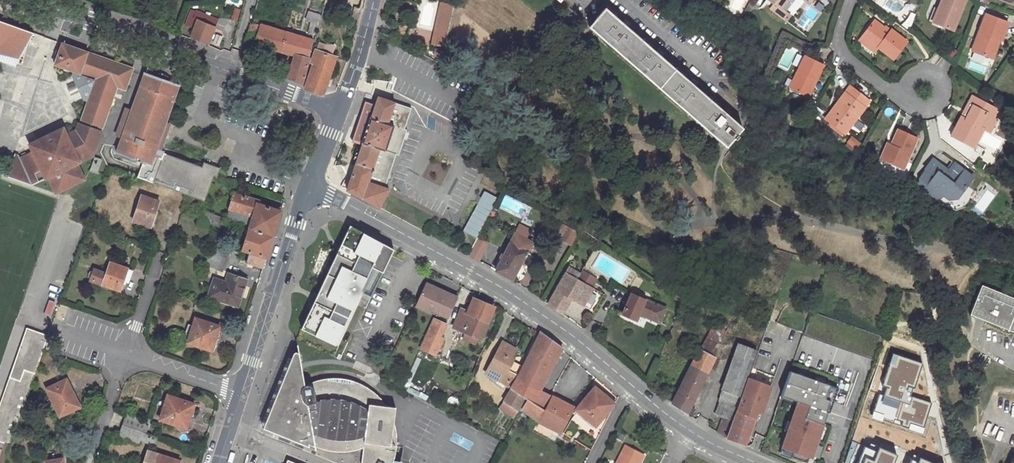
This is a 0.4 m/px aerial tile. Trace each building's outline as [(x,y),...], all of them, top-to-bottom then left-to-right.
[(773,4),(780,9),(782,7),(787,0),(769,0),(773,4)] [(964,0),(940,0),(937,8),(940,10),(935,23),(952,30),(964,0)] [(454,7),(441,4),(432,44),(445,47),(454,7)] [(770,8),(786,21),(790,15),(782,7),(780,9),(773,4),(770,8)] [(933,7),(928,19),(935,23),(940,10),(937,8),(933,7)] [(208,44),(217,20),(191,9),(184,25),(193,29),(189,36),(208,44)] [(690,83),(662,59),(656,54),(628,29),(622,24),(605,9),(589,27),(726,147),(742,129),(729,118),(723,112),(695,88),(690,83)] [(310,22),(308,32),(316,35),(321,16),(308,12),(305,20),(310,22)] [(1007,23),(985,14),(972,50),(989,57),(996,38),(1000,39),(1001,40),(1007,23)] [(10,55),(12,53),(19,58),(34,32),(0,20),(0,53),(10,55)] [(632,26),(626,20),(622,24),(628,29),(632,26)] [(906,41),(891,29),(889,32),(873,20),(860,37),(876,49),(877,47),(893,59),(906,41)] [(246,42),(280,51),(285,33),(251,23),(246,42)] [(280,51),(295,56),(287,78),(303,86),(314,41),(285,33),(280,51)] [(858,40),(874,51),(876,49),(860,37),(858,40)] [(996,38),(989,57),(993,59),(1000,39),(996,38)] [(313,63),(306,87),(305,89),(322,95),(323,91),(335,58),(330,56),(333,47),(327,44),(326,46),(319,43),(311,62),(313,63)] [(101,128),(116,87),(125,90),(132,68),(62,44),(55,67),(72,71),(70,75),(75,84),(78,92),(82,100),(87,102),(80,120),(101,128)] [(950,47),(945,55),(952,59),(957,51),(950,47)] [(665,55),(659,50),(656,54),(662,59),(665,55)] [(15,65),(19,58),(12,53),(10,55),(0,53),(0,61),(15,65)] [(807,97),(823,64),(805,55),(796,71),(800,73),(792,90),(807,97)] [(796,71),(789,88),(792,90),(800,73),(796,71)] [(115,153),(143,162),(150,165),(152,161),(156,150),(179,84),(144,72),(115,153)] [(699,84),(693,79),(690,83),(695,88),(699,84)] [(70,95),(78,92),(75,84),(67,88),(70,95)] [(841,104),(828,121),(844,133),(869,101),(850,86),(838,101),(841,104)] [(968,116),(977,98),(972,96),(962,113),(968,116)] [(368,130),(347,190),(379,207),(388,190),(385,188),(396,154),(398,155),(407,130),(404,129),(411,108),(378,98),(368,130)] [(977,98),(968,116),(962,113),(951,135),(965,143),(967,140),(975,144),(982,129),(986,131),(993,118),(997,109),(977,98)] [(828,121),(841,104),(838,101),(825,119),(828,121)] [(732,114),(726,109),(723,112),(729,118),(732,114)] [(989,133),(996,120),(993,118),(986,131),(989,133)] [(49,140),(46,142),(44,143),(41,144),(38,145),(35,145),(31,145),(28,145),(31,152),(18,158),(17,155),(15,155),(7,177),(30,185),(47,177),(54,193),(83,179),(76,164),(92,156),(100,131),(77,122),(74,130),(65,135),(61,128),(58,130),(58,132),(56,134),(54,136),(52,138),(49,140)] [(891,144),(884,161),(902,169),(917,137),(898,128),(891,144)] [(58,130),(28,145),(31,145),(35,145),(38,145),(41,144),(44,143),(46,142),(49,140),(52,138),(54,136),(56,134),(58,132),(58,130)] [(850,136),(846,142),(851,145),(855,140),(850,136)] [(851,145),(856,150),(860,144),(855,140),(851,145)] [(887,142),(879,159),(884,161),(891,144),(887,142)] [(159,164),(163,153),(156,150),(152,161),(159,164)] [(150,165),(143,162),(137,177),(204,201),(213,176),(217,177),(220,168),(203,162),(201,166),(192,163),(163,153),(159,164),(152,161),(150,165)] [(97,173),(101,160),(94,157),(89,170),(97,173)] [(203,161),(194,158),(192,163),(201,166),(203,162),(203,161)] [(926,169),(922,175),(923,176),(915,187),(922,193),(924,190),(935,198),(938,195),(941,197),(943,195),(948,199),(957,198),(965,187),(957,180),(964,170),(954,162),(948,170),(933,158),(925,168),(926,169)] [(965,187),(972,177),(964,170),(957,180),(965,187)] [(496,198),(483,191),(462,231),(476,238),(496,198)] [(226,218),(250,225),(242,250),(249,252),(245,263),(262,268),(280,212),(257,204),(259,201),(233,193),(226,218)] [(132,221),(150,227),(159,201),(141,195),(132,221)] [(198,223),(219,231),(223,218),(203,211),(198,223)] [(385,269),(394,249),(383,243),(376,240),(374,244),(366,240),(363,238),(366,234),(350,226),(340,246),(344,247),(336,263),(333,262),(318,294),(321,295),(314,311),(310,310),(301,329),(335,345),(344,325),(341,324),(345,316),(348,308),(352,310),(372,267),(373,264),(385,269)] [(570,246),(578,233),(567,226),(559,239),(570,246)] [(512,280),(532,242),(515,233),(496,271),(512,280)] [(376,240),(368,235),(366,240),(374,244),(376,240)] [(477,238),(471,257),(484,261),(489,242),(477,238)] [(344,247),(340,246),(333,262),(336,263),(344,247)] [(92,281),(120,290),(124,279),(127,269),(110,262),(106,274),(95,270),(92,281)] [(385,269),(373,264),(372,267),(383,273),(385,269)] [(127,269),(124,279),(129,281),(132,271),(127,269)] [(208,296),(238,306),(247,278),(229,272),(226,283),(214,279),(208,296)] [(583,306),(593,288),(566,273),(548,304),(562,314),(571,299),(583,306)] [(426,283),(416,305),(416,306),(440,317),(441,314),(436,312),(432,310),(434,305),(427,303),(435,287),(426,283)] [(1002,326),(1003,324),(1013,328),(1013,299),(982,285),(972,310),(978,313),(977,315),(1002,326)] [(435,287),(427,303),(434,305),(432,310),(436,312),(441,314),(448,318),(458,298),(435,287)] [(604,294),(593,288),(583,306),(591,311),(596,302),(598,303),(604,294)] [(321,295),(318,294),(310,310),(314,311),(321,295)] [(665,309),(631,294),(622,315),(636,321),(639,315),(659,323),(665,309)] [(470,313),(488,321),(495,306),(477,297),(470,312),(470,313)] [(488,321),(470,313),(470,312),(467,311),(462,308),(453,327),(467,334),(478,338),(480,340),(488,321)] [(209,350),(214,333),(216,334),(219,325),(195,317),(192,325),(189,335),(187,343),(209,350)] [(434,319),(421,348),(436,356),(444,339),(441,338),(447,325),(446,325),(434,319)] [(714,356),(727,328),(714,322),(700,349),(714,356)] [(1013,334),(1013,328),(1003,324),(1002,326),(1001,328),(1013,334)] [(214,333),(209,350),(213,351),(218,335),(216,334),(214,333)] [(464,339),(475,345),(478,338),(467,334),(464,339)] [(541,391),(562,351),(562,350),(540,334),(523,367),(513,362),(508,370),(518,375),(511,389),(512,390),(526,400),(528,401),(522,410),(540,422),(540,423),(560,434),(573,408),(553,397),(545,411),(534,404),(541,391)] [(503,342),(486,374),(501,382),(511,389),(518,375),(508,370),(513,362),(514,359),(512,358),(517,350),(503,342)] [(739,396),(755,351),(737,344),(721,389),(723,390),(739,396)] [(700,349),(672,403),(687,413),(690,407),(716,357),(714,356),(700,349)] [(911,423),(924,428),(932,403),(913,397),(924,363),(893,353),(882,386),(887,388),(884,396),(880,394),(872,416),(909,428),(911,423)] [(292,358),(264,429),(310,448),(310,445),(280,432),(278,431),(276,430),(275,427),(275,425),(275,423),(276,421),(278,419),(280,418),(282,418),(285,418),(288,420),(290,415),(287,414),(285,412),(284,409),(284,405),(286,403),(288,400),(291,399),(294,399),(297,401),(299,403),(303,400),(302,399),(301,397),(300,395),(301,393),(301,391),(302,389),(303,387),(305,386),(301,362),(292,358)] [(753,368),(727,439),(728,439),(745,445),(758,412),(762,413),(772,387),(755,380),(759,371),(753,368)] [(15,428),(34,374),(24,371),(20,382),(22,382),(20,387),(11,393),(5,390),(0,404),(0,410),(3,411),(0,420),(0,462),(3,462),(15,428)] [(782,396),(798,402),(811,406),(807,419),(826,425),(838,389),(790,373),(782,396)] [(20,382),(9,378),(5,390),(11,393),(20,387),(22,382),(20,382)] [(329,452),(331,452),(340,453),(349,452),(357,451),(364,449),(362,462),(393,462),(395,456),(397,450),(397,447),(391,446),(396,408),(366,404),(368,387),(360,383),(351,380),(345,379),(339,378),(335,378),(327,379),(320,380),(314,382),(310,383),(309,385),(307,386),(305,386),(303,387),(302,389),(301,391),(301,393),(300,395),(301,397),(302,399),(303,400),(299,403),(297,401),(294,399),(291,399),(288,400),(286,403),(284,405),(284,409),(285,412),(287,414),(290,415),(288,420),(285,418),(282,418),(280,418),(278,419),(276,421),(275,423),(275,425),(275,427),(276,430),(278,431),(280,432),(310,445),(319,449),(329,452)] [(46,389),(59,417),(79,407),(66,379),(46,389)] [(595,388),(585,400),(578,408),(576,410),(596,427),(614,405),(595,388)] [(503,403),(517,413),(526,400),(512,390),(505,401),(504,401),(503,403)] [(731,419),(739,397),(739,396),(723,390),(715,413),(731,419)] [(534,404),(545,411),(553,397),(541,391),(534,404)] [(159,419),(182,427),(185,420),(189,421),(192,422),(197,405),(167,395),(159,419)] [(581,397),(574,405),(578,408),(585,400),(581,397)] [(782,449),(814,459),(826,425),(807,419),(811,406),(798,402),(782,449)] [(499,409),(513,419),(517,413),(503,403),(499,409)] [(146,420),(126,413),(122,425),(142,432),(146,420)] [(25,430),(30,419),(21,416),(17,427),(25,430)] [(118,436),(138,443),(139,439),(153,444),(156,436),(142,432),(122,425),(118,436)] [(644,456),(625,446),(617,462),(640,462),(644,456)] [(865,447),(858,462),(895,462),(898,455),(880,447),(878,452),(865,447)] [(147,450),(143,462),(178,462),(179,461),(147,450)]
